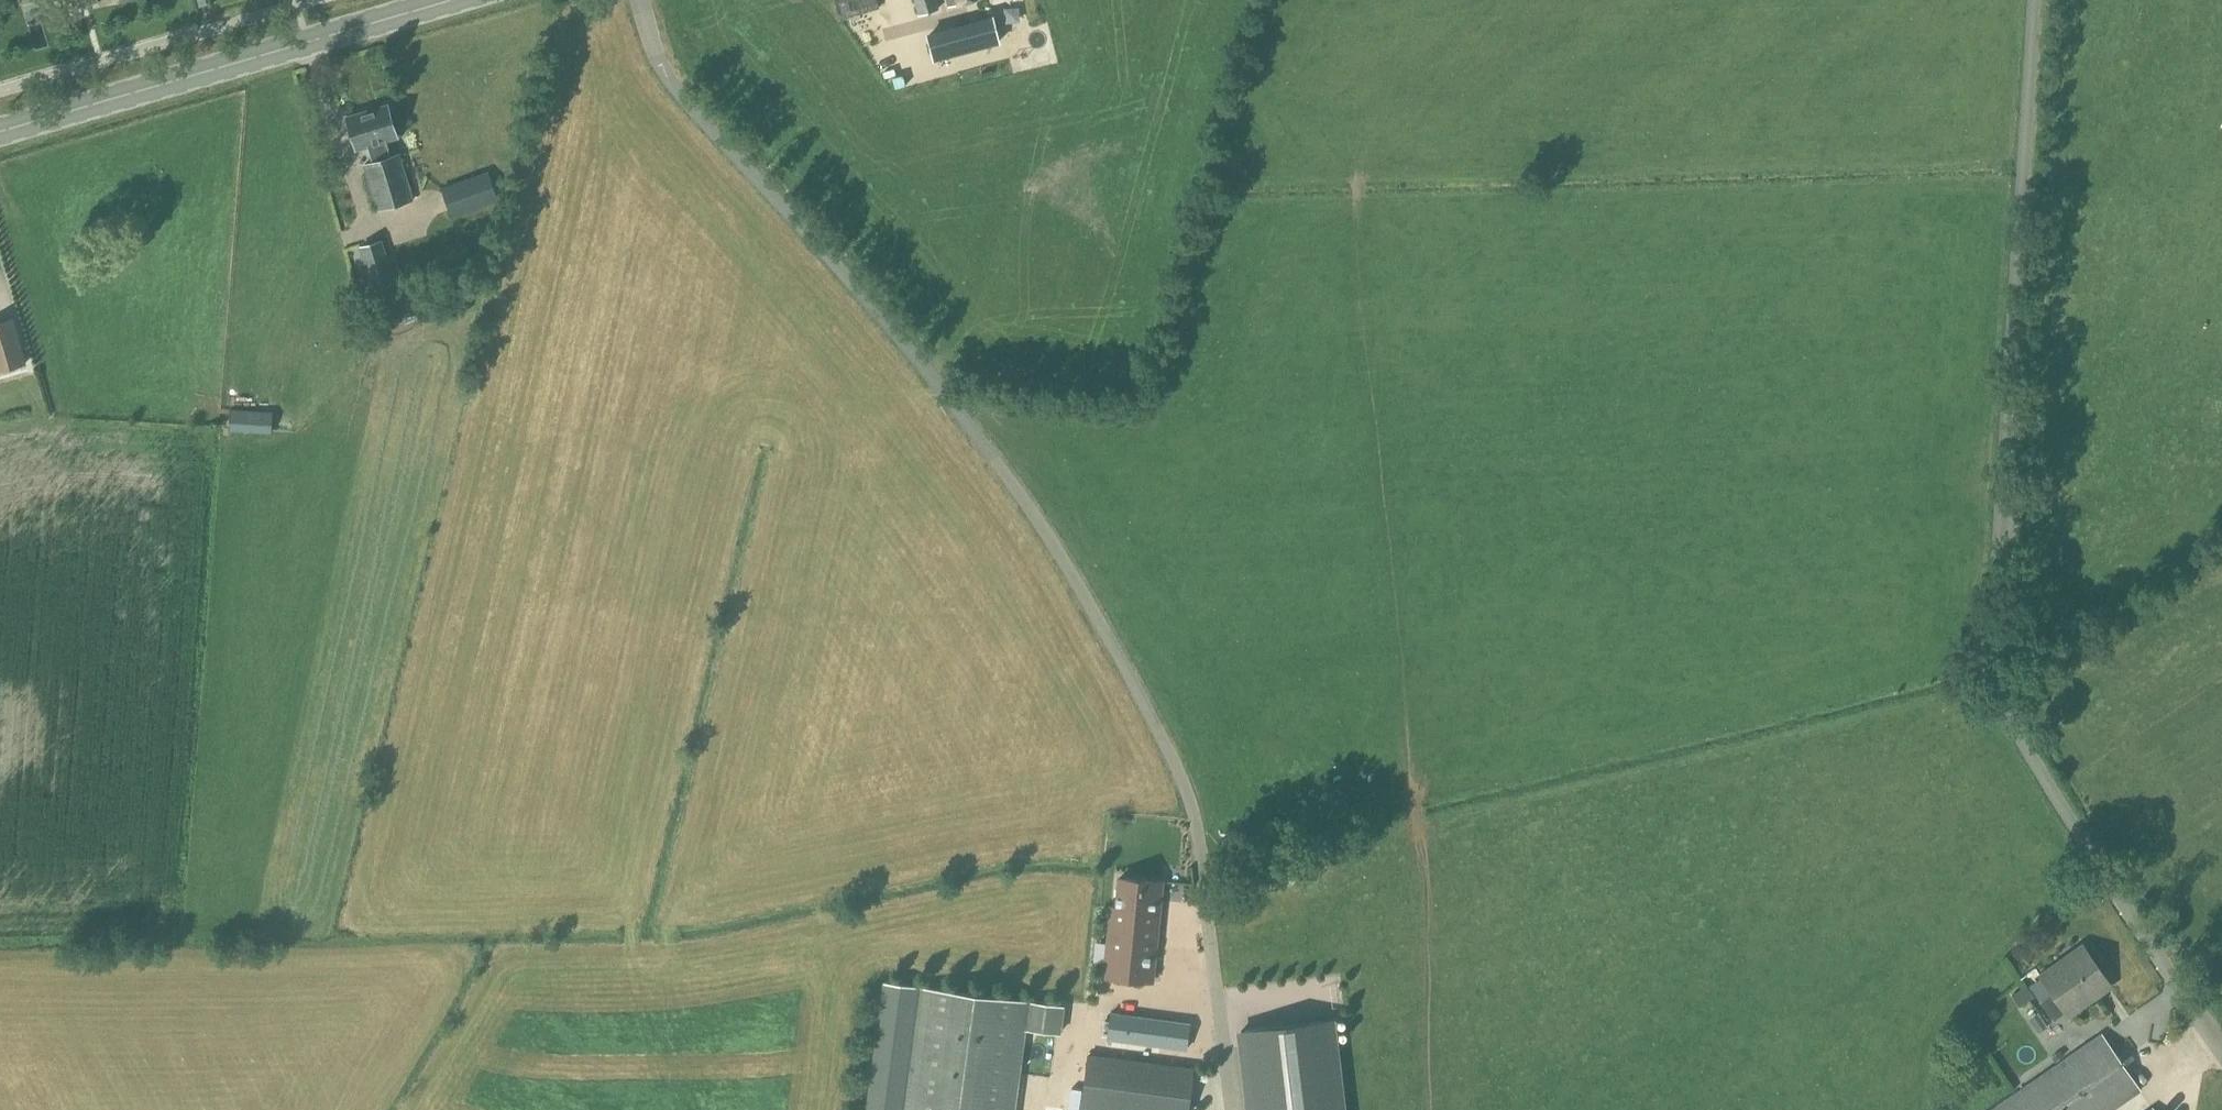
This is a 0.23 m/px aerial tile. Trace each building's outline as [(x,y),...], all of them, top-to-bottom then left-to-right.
[(841,22),(881,9),(878,0),(835,0),(841,22)] [(919,15),(940,9),(938,0),(915,0),(919,15)] [(927,34),(935,62),(1002,44),(995,17),(927,34)] [(400,153),(391,156),(387,141),(398,137),(396,131),(401,129),(395,109),(390,110),(388,104),(348,117),(358,150),(369,146),(374,161),(365,164),(379,209),(414,199),(400,153)] [(499,200),(488,171),(441,188),(452,217),(499,200)] [(366,264),(384,322),(405,315),(388,258),(366,264)] [(27,364),(13,319),(0,323),(0,372),(27,364)] [(225,429),(276,431),(278,412),(227,409),(225,429)] [(1129,932),(1158,934),(1164,882),(1120,878),(1117,907),(1113,906),(1110,929),(1129,930),(1129,932)] [(1154,981),(1158,934),(1129,932),(1129,930),(1110,929),(1106,977),(1154,981)] [(2054,992),(2041,1001),(2051,1014),(2064,1006),(2070,1015),(2111,986),(2088,952),(2077,960),(2072,953),(2056,964),(2042,974),(2054,992)] [(1026,1027),(1061,1032),(1064,1005),(922,986),(885,981),(876,1044),(867,1109),(1015,1109),(1026,1027)] [(1108,1040),(1189,1050),(1192,1022),(1112,1012),(1108,1040)] [(1331,1020),(1242,1030),(1252,1109),(1342,1109),(1331,1020)] [(2143,1090),(2103,1033),(1991,1109),(2114,1109),(2143,1090)] [(1096,1109),(1189,1109),(1195,1069),(1089,1054),(1082,1108),(1096,1109)]
